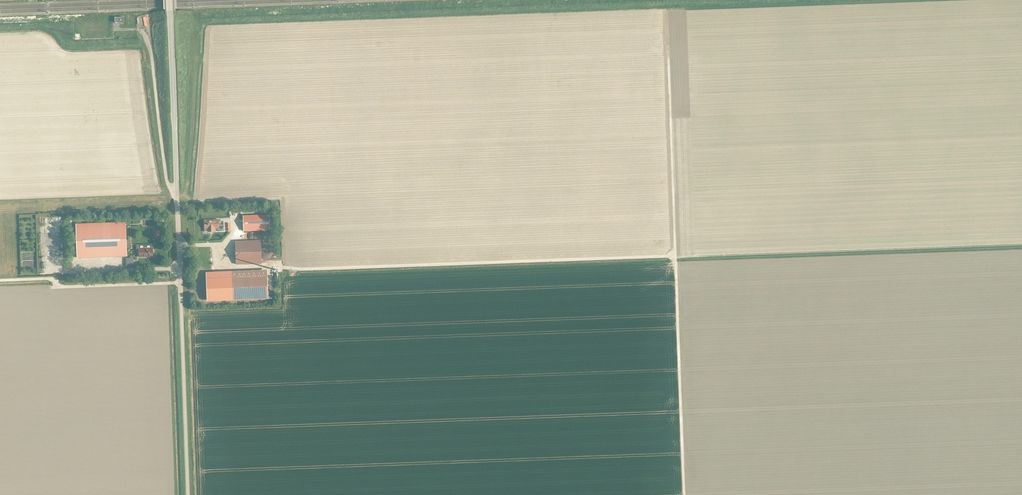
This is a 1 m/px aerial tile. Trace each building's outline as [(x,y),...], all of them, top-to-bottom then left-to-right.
[(269,230),(268,215),(243,216),(243,231),(269,230)] [(204,229),(204,232),(207,232),(210,232),(210,231),(212,231),(212,232),(215,232),(215,228),(218,228),(218,227),(222,227),(222,224),(218,224),(218,220),(204,220),(204,229)] [(125,222),(75,224),(77,258),(127,256),(125,222)] [(236,265),(261,264),(260,241),(235,241),(236,265)] [(138,257),(152,256),(152,248),(138,249),(138,257)] [(231,272),(231,300),(267,298),(266,271),(231,272)]
